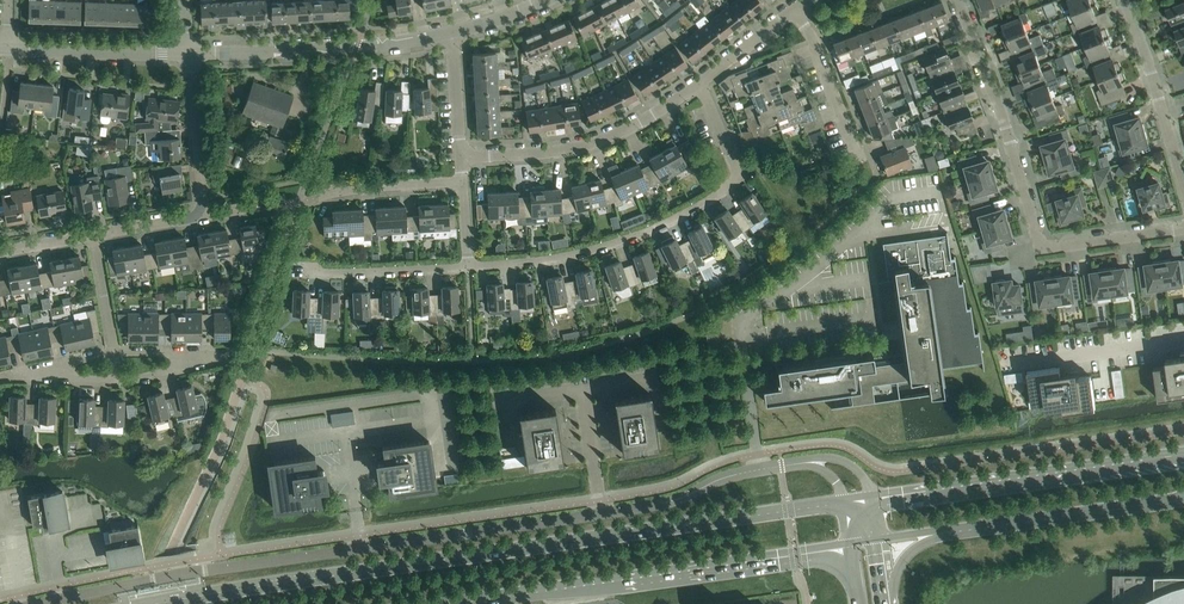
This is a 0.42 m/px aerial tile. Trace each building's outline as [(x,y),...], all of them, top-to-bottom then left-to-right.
[(42,0),(36,0),(29,0),(28,21),(41,21),(42,0)] [(54,22),(55,1),(42,0),(41,21),(54,22)] [(254,23),(252,0),(239,1),(241,28),(245,27),(245,23),(254,23)] [(267,26),(266,0),(256,0),(252,0),(254,23),(262,22),(262,27),(267,26)] [(284,0),(277,0),(277,2),(270,2),(272,22),(285,21),(284,0)] [(297,1),(290,1),(290,0),(284,0),(285,21),(298,20),(297,1)] [(310,0),(303,0),(303,1),(297,1),(298,20),(311,19),(310,0)] [(322,0),(310,0),(311,19),(324,19),(322,0)] [(335,0),(322,0),(324,19),(336,18),(335,0)] [(336,18),(350,17),(349,10),(357,10),(361,0),(335,0),(336,18)] [(412,12),(409,0),(396,0),(396,3),(387,5),(389,16),(398,14),(412,12)] [(436,0),(422,0),(424,10),(437,7),(436,0)] [(608,0),(605,0),(596,5),(605,23),(617,17),(608,0)] [(622,0),(608,0),(617,17),(628,11),(622,0)] [(628,11),(640,5),(637,0),(622,0),(628,11)] [(677,0),(670,6),(673,10),(681,4),(677,0)] [(743,0),(735,0),(730,4),(742,21),(749,15),(750,16),(753,14),(743,0)] [(753,14),(756,11),(755,10),(763,5),(759,0),(743,0),(753,14)] [(929,6),(936,24),(948,19),(941,0),(938,0),(933,2),(934,4),(929,6)] [(995,0),(979,0),(981,4),(976,6),(981,18),(990,14),(989,6),(996,4),(995,0)] [(1073,13),(1096,4),(1095,0),(1066,0),(1060,3),(1062,9),(1070,6),(1073,13)] [(67,22),(68,1),(55,1),(54,22),(67,22)] [(81,2),(68,1),(67,22),(80,23),(81,2)] [(241,28),(239,1),(226,2),(228,24),(237,24),(237,28),(241,28)] [(97,23),(98,2),(85,2),(84,23),(97,23)] [(110,24),(111,3),(98,2),(97,23),(110,24)] [(215,29),(214,2),(200,3),(202,26),(211,25),(211,30),(215,29)] [(228,24),(226,2),(214,2),(215,29),(219,29),(219,25),(228,24)] [(1043,5),(1045,11),(1054,7),(1052,2),(1043,5)] [(1183,20),(1183,2),(1166,9),(1172,23),(1183,18),(1183,20)] [(123,24),(124,3),(111,3),(110,24),(123,24)] [(136,25),(137,4),(124,3),(123,24),(136,25)] [(150,4),(137,4),(136,25),(149,25),(150,4)] [(742,21),(730,4),(719,12),(732,29),(742,21)] [(1099,12),(1096,4),(1073,13),(1075,20),(1070,24),(1073,32),(1080,29),(1078,26),(1097,19),(1095,15),(1098,14),(1099,12)] [(605,23),(596,5),(584,11),(593,29),(605,23)] [(665,16),(673,10),(670,6),(662,12),(665,16)] [(936,24),(929,6),(924,8),(923,6),(916,8),(924,29),(927,37),(933,34),(930,26),(936,24)] [(924,29),(916,8),(909,11),(910,13),(905,15),(912,33),(924,29)] [(680,9),(672,15),(676,20),(683,14),(680,9)] [(593,29),(584,11),(572,17),(582,35),(593,29)] [(732,29),(719,12),(709,21),(722,38),(726,35),(725,34),(732,29)] [(999,31),(1003,40),(1026,31),(1023,24),(1029,19),(1026,12),(1019,14),(1020,18),(1002,25),(1003,28),(1001,29),(999,31)] [(668,26),(676,20),(672,15),(665,22),(668,26)] [(912,33),(905,15),(900,17),(899,15),(892,18),(900,38),(912,33)] [(900,38),(892,18),(885,20),(886,23),(881,25),(888,42),(900,38)] [(568,19),(556,25),(564,43),(576,38),(568,19)] [(722,38),(709,21),(699,29),(711,45),(718,39),(719,40),(722,38)] [(646,23),(637,29),(640,33),(648,28),(646,23)] [(888,42),(881,25),(876,26),(875,24),(868,27),(876,47),(888,42)] [(564,43),(556,25),(544,30),(552,48),(564,43)] [(1081,33),(1080,29),(1073,32),(1076,40),(1083,39),(1086,46),(1109,37),(1106,29),(1103,28),(1101,29),(1099,25),(1081,33)] [(1174,30),(1180,44),(1183,43),(1183,26),(1174,30)] [(657,27),(649,32),(652,36),(660,31),(657,27)] [(876,47),(868,27),(861,30),(862,32),(857,34),(863,52),(866,57),(878,53),(876,47)] [(632,39),(640,33),(637,29),(629,34),(632,39)] [(711,45),(699,29),(689,37),(702,54),(705,51),(705,50),(711,45)] [(552,48),(544,30),(532,35),(540,54),(552,48)] [(1039,45),(1043,43),(1040,34),(1029,38),(1026,31),(1003,40),(1006,48),(1009,49),(1011,48),(1012,52),(1031,44),(1032,48),(1039,45)] [(644,42),(652,36),(649,32),(641,37),(644,42)] [(863,52),(857,34),(852,36),(851,33),(844,36),(851,56),(856,55),(863,52)] [(540,54),(532,35),(520,40),(528,59),(540,54)] [(851,56),(844,36),(837,39),(838,41),(832,43),(834,48),(839,60),(836,61),(835,61),(839,70),(854,64),(851,56)] [(624,37),(615,42),(618,47),(626,42),(624,37)] [(702,54),(689,37),(678,45),(691,61),(698,55),(699,56),(702,54)] [(1112,45),(1109,37),(1086,46),(1089,53),(1083,58),(1086,65),(1093,63),(1091,59),(1110,52),(1108,48),(1111,47),(1112,45)] [(636,41),(628,46),(630,51),(639,46),(636,41)] [(609,52),(618,47),(615,42),(607,47),(609,52)] [(1047,53),(1043,43),(1039,45),(1032,48),(1033,51),(1015,58),(1016,62),(1014,63),(1013,65),(1016,73),(1039,64),(1036,57),(1047,53)] [(622,55),(630,51),(628,46),(619,51),(622,55)] [(675,47),(664,54),(676,72),(680,70),(679,69),(687,64),(675,47)] [(839,60),(834,48),(831,49),(831,48),(831,49),(835,61),(836,61),(839,60)] [(922,57),(929,75),(951,66),(944,48),(922,57)] [(590,55),(592,60),(601,56),(599,51),(590,55)] [(769,72),(759,76),(764,87),(777,83),(791,77),(786,64),(795,61),(791,51),(776,56),(777,59),(766,63),(769,72)] [(472,53),(473,70),(496,68),(496,69),(509,68),(509,61),(496,61),(495,52),(472,53)] [(613,54),(604,59),(606,63),(615,59),(613,54)] [(676,72),(664,54),(653,62),(665,79),(672,74),(673,75),(676,72)] [(582,59),(573,63),(575,68),(584,64),(582,59)] [(606,63),(604,59),(595,63),(597,68),(606,63)] [(1094,66),(1093,63),(1086,65),(1089,73),(1096,72),(1099,79),(1122,70),(1119,62),(1116,61),(1114,62),(1112,59),(1094,66)] [(665,79),(653,62),(643,69),(655,87),(658,84),(665,79)] [(1075,62),(1066,65),(1069,72),(1077,69),(1075,62)] [(575,68),(573,63),(564,67),(566,72),(575,68)] [(1057,77),(1054,68),(1042,72),(1039,64),(1016,73),(1019,82),(1022,82),(1024,81),(1025,85),(1044,78),(1045,81),(1052,78),(1057,77)] [(589,66),(581,70),(583,75),(592,70),(589,66)] [(958,84),(951,66),(929,75),(936,93),(958,84)] [(497,78),(496,69),(496,68),(473,70),(474,86),(497,85),(510,84),(510,77),(497,78)] [(885,73),(884,68),(871,72),(873,77),(885,73)] [(655,87),(643,69),(632,76),(643,93),(651,88),(651,89),(655,87)] [(583,75),(581,70),(572,74),(574,79),(583,75)] [(1125,79),(1122,70),(1099,79),(1102,87),(1096,91),(1102,105),(1127,95),(1127,94),(1124,95),(1121,86),(1123,85),(1122,82),(1124,81),(1125,79)] [(751,92),(764,87),(759,76),(749,80),(746,71),(735,75),(734,73),(728,75),(718,83),(725,93),(730,89),(733,88),(737,98),(751,93),(751,92)] [(907,74),(910,82),(915,80),(912,72),(907,74)] [(1052,97),(1049,90),(1060,86),(1057,77),(1052,78),(1045,81),(1046,84),(1028,92),(1029,95),(1027,96),(1026,98),(1029,107),(1052,97)] [(413,88),(415,112),(431,111),(438,110),(437,101),(435,78),(427,78),(428,87),(413,88)] [(628,78),(616,84),(625,104),(629,102),(629,101),(637,97),(628,78)] [(798,90),(805,89),(804,80),(796,81),(798,90)] [(918,89),(915,80),(910,82),(913,90),(918,89)] [(283,157),(288,142),(278,138),(293,96),(253,81),(242,112),(273,124),(264,150),(283,157)] [(360,88),(355,117),(370,120),(372,107),(380,108),(384,82),(376,81),(374,90),(360,88)] [(386,89),(385,113),(385,121),(402,122),(402,114),(403,114),(403,104),(408,104),(409,81),(401,81),(401,90),(386,89)] [(34,107),(37,84),(21,82),(20,91),(12,90),(10,111),(21,113),(24,110),(24,105),(34,107)] [(854,95),(856,102),(876,94),(872,82),(854,89),(856,94),(854,95)] [(780,93),(777,83),(764,87),(772,109),(797,99),(796,99),(792,88),(780,93)] [(910,95),(906,83),(901,84),(906,97),(910,95)] [(53,86),(37,84),(34,107),(44,108),(43,113),(45,115),(57,117),(59,95),(52,95),(53,86)] [(625,104),(616,84),(604,90),(613,108),(621,105),(622,106),(625,104)] [(943,111),(965,102),(958,84),(936,93),(943,111)] [(498,94),(497,85),(474,86),(475,102),(498,101),(511,100),(511,93),(498,94)] [(748,118),(772,109),(764,87),(751,92),(751,93),(754,100),(756,100),(757,102),(744,107),(748,118)] [(74,121),(75,117),(88,119),(90,98),(89,102),(82,101),(84,89),(69,88),(68,102),(64,102),(62,119),(74,121)] [(613,108),(604,90),(592,95),(602,115),(606,113),(605,112),(613,108)] [(887,104),(882,92),(876,94),(856,102),(859,109),(861,108),(863,113),(881,106),(887,104)] [(126,118),(129,95),(120,94),(120,95),(103,93),(103,94),(100,94),(99,103),(102,103),(100,115),(101,115),(100,119),(101,121),(103,122),(107,122),(109,122),(110,120),(110,116),(126,118)] [(602,115),(592,95),(581,101),(589,120),(598,116),(598,117),(602,115)] [(915,107),(910,95),(906,97),(910,109),(915,107)] [(135,132),(144,131),(156,130),(158,120),(176,122),(177,112),(175,112),(176,101),(149,97),(146,118),(150,119),(150,122),(135,123),(135,132)] [(1055,105),(1052,97),(1029,107),(1032,115),(1035,115),(1037,115),(1038,118),(1045,116),(1048,123),(1061,119),(1059,114),(1065,112),(1062,104),(1055,105)] [(817,119),(813,107),(804,111),(799,98),(796,99),(797,99),(772,109),(777,120),(780,129),(799,122),(800,126),(803,125),(817,119)] [(499,110),(498,101),(475,102),(476,119),(499,117),(499,118),(512,117),(512,109),(499,110)] [(577,102),(564,104),(567,126),(571,125),(571,124),(580,122),(577,102)] [(972,120),(965,102),(943,111),(950,129),(955,127),(957,134),(977,132),(972,120)] [(567,126),(564,104),(551,106),(554,127),(563,125),(563,126),(567,126)] [(554,127),(551,106),(538,108),(542,130),(546,129),(546,128),(554,127)] [(866,126),(893,115),(891,109),(883,112),(881,106),(863,113),(865,118),(863,119),(866,126)] [(542,130),(538,108),(525,111),(528,131),(537,129),(538,131),(542,130)] [(767,124),(777,120),(772,109),(748,118),(745,119),(750,130),(748,131),(740,131),(740,140),(756,139),(770,133),(767,124)] [(1116,125),(1120,137),(1145,130),(1143,123),(1141,123),(1139,117),(1128,120),(1125,113),(1110,117),(1113,126),(1116,125)] [(1084,114),(1078,116),(1080,123),(1086,121),(1084,114)] [(891,130),(898,128),(893,115),(866,126),(868,133),(871,132),(873,137),(879,135),(880,136),(881,135),(883,139),(894,138),(891,130)] [(500,127),(499,118),(499,117),(476,119),(477,135),(513,133),(513,126),(500,127)] [(803,125),(806,132),(820,126),(817,119),(803,125)] [(920,120),(913,123),(918,136),(925,135),(920,120)] [(156,130),(144,131),(145,144),(151,143),(151,151),(160,150),(160,158),(180,157),(179,146),(181,145),(178,145),(178,138),(171,138),(170,129),(156,130)] [(1042,152),(1044,159),(1069,152),(1065,139),(1069,138),(1067,130),(1051,134),(1054,142),(1042,145),(1044,152),(1042,152)] [(1136,147),(1147,144),(1145,137),(1147,137),(1145,130),(1120,137),(1122,145),(1119,146),(1123,159),(1138,155),(1136,147)] [(338,133),(336,140),(344,142),(345,135),(338,133)] [(700,161),(687,139),(688,142),(677,148),(671,137),(670,137),(671,139),(667,141),(670,147),(662,151),(675,174),(699,160),(699,162),(700,161)] [(911,137),(894,138),(898,149),(880,156),(887,174),(911,164),(905,147),(914,144),(911,137)] [(740,140),(741,148),(757,147),(756,139),(740,140)] [(675,174),(662,151),(649,158),(654,167),(648,170),(655,184),(662,181),(662,182),(675,174)] [(1073,165),(1069,152),(1044,159),(1046,166),(1048,166),(1050,172),(1062,169),(1064,177),(1079,172),(1077,164),(1073,165)] [(964,168),(968,181),(993,173),(991,166),(989,167),(987,160),(975,164),(973,156),(958,161),(960,169),(964,168)] [(926,162),(927,170),(936,168),(934,160),(926,162)] [(181,164),(151,166),(153,180),(159,184),(160,184),(162,192),(182,188),(181,181),(182,180),(181,180),(180,174),(182,173),(181,164)] [(635,194),(624,170),(620,172),(616,164),(616,165),(609,168),(612,175),(611,175),(615,185),(609,187),(613,202),(615,206),(623,204),(621,199),(635,194)] [(655,184),(648,170),(642,173),(638,164),(624,170),(635,194),(648,188),(648,187),(655,184)] [(36,165),(28,167),(29,176),(38,174),(36,165)] [(130,165),(115,167),(117,177),(106,179),(110,204),(128,201),(125,181),(133,179),(130,165)] [(1109,167),(1102,169),(1106,184),(1114,182),(1109,167)] [(1106,184),(1102,169),(1094,172),(1099,187),(1106,184)] [(704,170),(696,174),(703,187),(712,182),(704,170)] [(995,180),(993,173),(968,181),(970,188),(966,189),(970,203),(985,198),(983,191),(995,188),(993,181),(995,180)] [(87,182),(71,185),(75,210),(92,207),(91,199),(102,197),(98,175),(86,177),(87,182)] [(942,176),(930,178),(932,191),(944,189),(942,176)] [(600,179),(585,183),(591,208),(606,205),(606,204),(613,202),(609,187),(602,189),(600,179)] [(1161,193),(1158,183),(1145,187),(1143,181),(1132,185),(1137,200),(1142,198),(1145,207),(1155,205),(1156,209),(1169,205),(1166,191),(1161,193)] [(591,208),(585,183),(571,186),(573,196),(567,197),(569,212),(571,221),(579,220),(577,211),(591,208)] [(547,215),(545,189),(544,185),(544,186),(530,187),(530,190),(530,191),(531,201),(524,201),(526,224),(533,223),(532,217),(547,215)] [(12,200),(0,202),(0,217),(6,216),(7,223),(25,219),(23,210),(34,208),(30,188),(11,192),(12,200)] [(559,188),(545,189),(547,215),(561,214),(569,212),(567,197),(560,198),(559,188)] [(1085,203),(1081,188),(1070,191),(1072,196),(1058,200),(1061,210),(1057,211),(1061,225),(1074,221),(1073,216),(1083,214),(1080,204),(1085,203)] [(66,212),(62,190),(36,195),(40,215),(52,213),(52,215),(53,214),(53,213),(57,212),(58,214),(66,212)] [(517,191),(502,192),(503,218),(518,218),(518,224),(526,224),(524,201),(517,202),(517,191)] [(503,218),(502,192),(487,193),(488,203),(476,204),(477,219),(489,218),(489,219),(503,218)] [(745,209),(738,213),(748,228),(755,223),(753,220),(765,212),(752,193),(739,201),(745,209)] [(448,203),(433,204),(435,230),(449,229),(449,236),(457,236),(455,213),(448,214),(448,203)] [(435,230),(433,204),(418,205),(419,215),(412,216),(413,239),(420,238),(420,231),(435,230)] [(978,217),(982,229),(1007,222),(1005,215),(1003,216),(1001,209),(990,213),(987,205),(972,209),(975,218),(978,217)] [(405,206),(390,207),(392,233),(406,232),(406,239),(413,239),(412,216),(405,216),(405,206)] [(392,233),(390,207),(375,208),(376,218),(369,218),(370,234),(377,233),(377,234),(392,233)] [(362,209),(347,210),(349,236),(363,235),(363,234),(370,234),(369,218),(362,219),(362,209)] [(748,228),(738,213),(732,217),(727,209),(715,218),(728,237),(740,229),(742,232),(748,228)] [(349,236),(347,210),(332,210),(333,221),(326,221),(327,236),(334,236),(349,236)] [(643,213),(620,222),(623,230),(627,228),(629,227),(646,221),(643,213)] [(1009,229),(1007,222),(982,229),(986,242),(982,243),(985,252),(1000,247),(998,240),(1009,236),(1007,230),(1009,229)] [(241,237),(235,238),(237,253),(244,252),(244,253),(259,250),(254,224),(239,227),(241,237)] [(692,241),(686,244),(693,260),(697,266),(704,263),(702,260),(716,253),(712,247),(701,225),(688,232),(692,241)] [(226,229),(212,232),(216,258),(231,255),(231,254),(237,253),(235,238),(228,239),(226,229)] [(901,329),(905,328),(907,340),(903,341),(906,361),(889,363),(892,382),(926,377),(928,394),(942,392),(941,387),(939,367),(982,361),(978,332),(974,332),(970,305),(969,305),(969,307),(966,307),(962,280),(961,280),(961,282),(958,283),(954,255),(953,255),(953,257),(950,258),(950,255),(946,231),(945,231),(946,234),(882,243),(887,275),(893,275),(901,329)] [(216,258),(212,232),(197,234),(199,245),(192,246),(196,268),(203,267),(202,260),(216,258)] [(196,268),(192,246),(186,247),(184,237),(169,239),(174,265),(188,263),(190,269),(196,268)] [(174,265),(169,239),(155,242),(157,252),(150,253),(153,268),(159,267),(159,268),(168,266),(174,265)] [(693,260),(686,244),(679,247),(675,239),(661,245),(662,246),(668,259),(674,271),(688,264),(687,263),(693,260)] [(153,268),(150,253),(143,255),(141,244),(127,247),(132,273),(146,270),(146,269),(153,268)] [(308,245),(301,247),(303,254),(310,252),(308,245)] [(662,246),(655,249),(662,262),(668,259),(662,246)] [(132,273),(127,247),(112,249),(114,260),(108,261),(110,276),(117,274),(117,275),(132,273)] [(636,265),(629,267),(635,284),(643,281),(644,286),(658,281),(648,251),(633,256),(636,265)] [(79,255),(64,258),(69,284),(83,281),(83,280),(90,279),(87,264),(81,266),(79,255)] [(69,284),(64,258),(50,261),(52,271),(45,272),(48,287),(54,286),(69,284)] [(1176,260),(1176,262),(1172,262),(1172,261),(1171,261),(1170,259),(1161,260),(1165,286),(1181,284),(1181,283),(1183,282),(1183,260),(1178,261),(1178,260),(1176,260)] [(1165,286),(1161,260),(1152,262),(1153,264),(1152,264),(1152,265),(1148,266),(1148,264),(1146,265),(1146,266),(1139,267),(1143,295),(1151,294),(1150,288),(1165,286)] [(635,284),(629,267),(623,270),(620,261),(605,266),(613,288),(614,288),(615,291),(622,296),(631,293),(629,286),(635,284)] [(36,263),(22,266),(27,291),(41,289),(41,288),(48,287),(45,272),(38,273),(36,263)] [(27,291),(22,266),(7,268),(9,278),(3,279),(5,294),(12,293),(12,294),(27,291)] [(1124,268),(1121,268),(1121,270),(1118,270),(1118,269),(1116,269),(1116,267),(1107,268),(1111,294),(1127,292),(1127,290),(1134,289),(1131,268),(1124,269),(1124,268)] [(1111,294),(1107,268),(1098,270),(1098,272),(1097,272),(1097,273),(1094,274),(1094,272),(1091,273),(1091,274),(1084,275),(1088,301),(1096,300),(1096,296),(1111,294)] [(578,282),(570,283),(575,307),(574,301),(582,299),(581,296),(595,293),(591,269),(576,272),(578,282)] [(547,278),(553,309),(567,306),(567,309),(575,307),(570,283),(563,285),(561,275),(547,278)] [(1069,276),(1067,276),(1067,277),(1063,278),(1063,277),(1062,277),(1062,275),(1053,276),(1057,302),(1073,299),(1080,297),(1076,276),(1069,277),(1069,276)] [(1057,302),(1053,276),(1044,277),(1044,279),(1043,279),(1043,281),(1040,281),(1039,280),(1037,280),(1037,281),(1030,283),(1034,309),(1042,308),(1041,304),(1057,302)] [(1011,280),(1009,280),(1009,281),(1005,282),(1005,279),(995,280),(996,282),(995,282),(999,314),(1023,311),(1019,284),(1012,285),(1011,280)] [(517,291),(510,291),(511,309),(519,309),(519,305),(533,304),(532,280),(516,281),(517,291)] [(487,284),(487,289),(489,313),(503,312),(503,316),(512,315),(511,309),(510,291),(503,292),(502,283),(487,284)] [(399,313),(398,289),(397,289),(396,286),(384,287),(385,290),(383,290),(383,299),(376,300),(377,317),(385,317),(385,314),(399,313)] [(442,296),(435,297),(436,314),(438,314),(439,325),(444,324),(444,314),(444,311),(458,310),(457,286),(442,287),(442,296)] [(436,323),(436,314),(435,297),(428,297),(427,288),(412,288),(413,312),(428,311),(428,323),(436,323)] [(306,324),(314,325),(316,300),(308,300),(309,290),(294,289),(293,313),(307,314),(306,324)] [(323,300),(316,300),(314,325),(314,332),(322,332),(323,318),(323,315),(337,315),(338,291),(323,291),(323,300)] [(377,317),(376,300),(369,300),(368,291),(353,291),(355,322),(369,321),(369,328),(377,328),(377,317)] [(95,309),(86,311),(88,317),(74,321),(80,346),(95,343),(92,333),(99,331),(97,316),(96,314),(95,309)] [(214,313),(207,313),(207,328),(214,328),(214,339),(229,339),(229,312),(214,313)] [(143,339),(143,313),(128,313),(128,314),(117,314),(120,329),(128,329),(128,339),(143,339)] [(158,328),(164,328),(164,313),(158,313),(143,313),(143,339),(158,339),(158,328)] [(186,339),(186,313),(171,313),(164,313),(164,328),(171,328),(171,339),(186,339)] [(201,328),(207,328),(207,313),(201,313),(186,313),(186,339),(201,339),(201,328)] [(80,346),(74,321),(60,324),(54,326),(57,340),(63,339),(66,349),(80,346)] [(1024,331),(1021,332),(1022,340),(1025,340),(1033,339),(1031,325),(1024,326),(1025,331),(1024,331)] [(50,342),(57,340),(54,326),(47,327),(32,330),(38,355),(53,352),(50,342)] [(38,355),(32,330),(18,333),(18,334),(12,335),(15,350),(21,348),(24,358),(38,355)] [(274,333),(271,340),(278,342),(281,336),(274,333)] [(15,350),(12,335),(5,337),(5,336),(0,337),(0,364),(11,361),(8,351),(15,350)] [(502,340),(492,341),(493,349),(503,348),(502,340)] [(1154,367),(1158,398),(1183,395),(1183,349),(1181,350),(1182,359),(1174,360),(1174,357),(1165,358),(1166,365),(1154,367)] [(871,385),(892,382),(889,363),(873,365),(872,353),(776,366),(779,384),(762,386),(764,400),(849,388),(852,405),(873,402),(871,385)] [(1046,408),(1048,407),(1062,405),(1063,412),(1095,407),(1094,402),(1090,375),(1078,377),(1077,371),(1068,372),(1069,375),(1061,376),(1059,367),(1028,371),(1032,403),(1045,402),(1046,408)] [(1022,372),(1004,374),(1005,383),(1023,380),(1022,372)] [(179,398),(172,400),(176,417),(184,415),(183,412),(197,408),(191,385),(177,389),(179,398)] [(169,418),(176,417),(172,400),(165,401),(163,392),(148,396),(154,424),(169,420),(169,418)] [(650,393),(614,399),(622,452),(658,447),(650,393)] [(23,423),(31,424),(32,406),(25,406),(25,396),(10,396),(9,419),(23,420),(23,423)] [(39,406),(32,406),(31,424),(40,424),(40,421),(54,421),(55,397),(40,397),(39,406)] [(92,426),(100,426),(101,408),(94,408),(94,399),(79,398),(78,422),(92,422),(92,426)] [(108,409),(101,408),(100,426),(108,426),(108,423),(123,424),(124,400),(108,399),(108,409)] [(563,461),(555,408),(518,414),(527,467),(563,461)] [(389,493),(435,487),(429,440),(382,447),(384,461),(377,462),(380,480),(386,479),(389,493)] [(321,503),(321,498),(319,488),(326,488),(323,470),(317,471),(315,456),(268,463),(275,510),(321,503)] [(62,491),(45,494),(27,497),(33,526),(42,524),(43,530),(44,530),(44,529),(59,526),(59,525),(59,526),(58,521),(68,520),(62,491)] [(144,559),(137,525),(108,530),(110,539),(104,540),(104,541),(105,541),(108,557),(109,557),(109,556),(113,555),(114,565),(144,559)] [(1155,567),(1155,572),(1113,571),(1113,603),(1183,603),(1183,568),(1155,567)]
